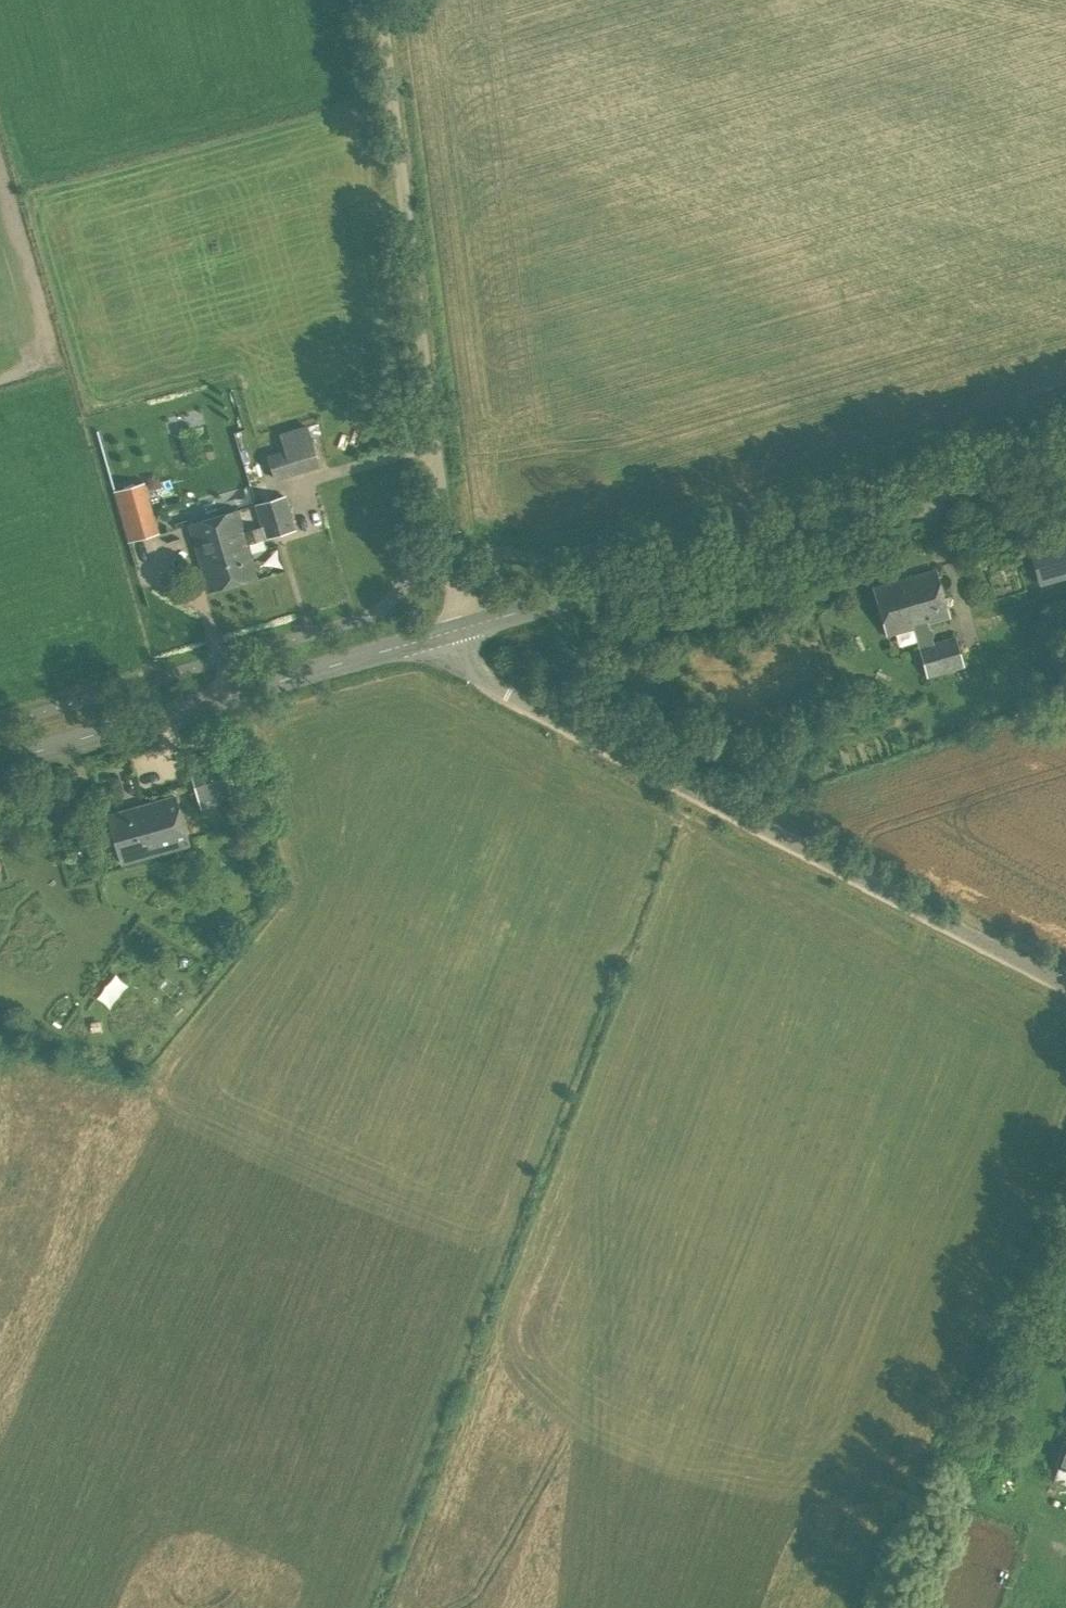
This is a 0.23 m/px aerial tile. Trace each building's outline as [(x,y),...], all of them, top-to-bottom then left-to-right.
[(275,480),(319,468),(306,426),(280,434),(285,450),(268,455),(275,480)] [(136,471),(132,458),(107,465),(115,491),(113,492),(128,543),(158,534),(139,470),(136,471)] [(213,518),(232,584),(257,577),(247,543),(294,529),(285,497),(253,506),(259,528),(244,532),(238,511),(213,518)] [(206,591),(232,584),(213,518),(187,525),(206,591)] [(1065,578),(1065,531),(1026,542),(1038,586),(1065,578)] [(933,644),(927,625),(949,618),(935,570),(873,588),(887,636),(913,629),(927,677),(962,666),(954,638),(933,644)] [(198,799),(233,787),(221,751),(185,763),(198,799)] [(82,802),(79,792),(65,797),(68,806),(82,802)] [(121,865),(189,846),(175,796),(107,816),(121,865)] [(1056,1467),(1065,1471),(1065,1439),(1056,1467)]
